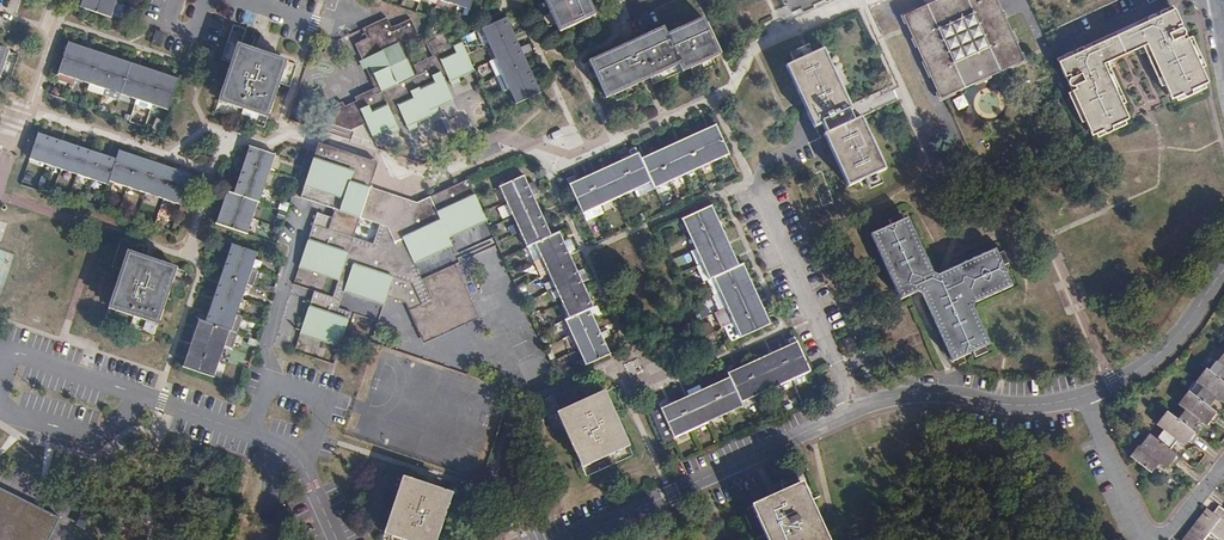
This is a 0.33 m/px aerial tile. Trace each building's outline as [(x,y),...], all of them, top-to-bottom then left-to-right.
[(80,8),(111,18),(117,1),(117,0),(83,0),(82,2),(80,8)] [(453,4),(470,10),(473,0),(440,0),(453,4)] [(559,31),(595,15),(588,0),(545,0),(559,31)] [(926,5),(902,16),(909,31),(914,43),(941,100),(1025,62),(997,0),(992,0),(1019,59),(944,94),(910,21),(912,17),(929,9),(926,5)] [(926,5),(929,9),(912,17),(910,21),(944,94),(1019,59),(992,0),(937,0),(926,5)] [(1175,9),(1166,14),(1148,22),(1152,31),(1144,35),(1151,50),(1166,85),(1170,83),(1176,98),(1205,84),(1198,70),(1202,68),(1188,39),(1185,42),(1183,39),(1185,38),(1185,37),(1186,35),(1187,34),(1186,32),(1185,31),(1184,30),(1182,30),(1180,30),(1178,26),(1182,24),(1175,9)] [(419,35),(411,19),(392,28),(387,17),(362,29),(366,39),(355,44),(362,61),(367,59),(370,67),(379,86),(375,88),(354,97),(356,102),(345,107),(343,103),(334,107),(336,111),(340,120),(348,116),(352,124),(364,118),(366,124),(371,134),(388,126),(396,123),(393,117),(401,113),(405,123),(414,119),(430,112),(428,107),(435,103),(451,96),(442,76),(446,74),(448,79),(457,75),(473,67),(467,53),(462,43),(454,46),(447,31),(425,41),(432,57),(414,65),(404,42),(419,35)] [(510,24),(507,17),(482,28),(489,43),(496,59),(502,72),(509,87),(516,104),(541,93),(536,81),(534,78),(543,74),(540,67),(531,71),(510,24)] [(595,71),(598,77),(607,98),(644,81),(648,79),(650,78),(680,64),(683,71),(720,54),(703,19),(667,35),(664,28),(590,62),(595,71)] [(1152,31),(1148,22),(1133,29),(1140,44),(1138,45),(1143,54),(1151,50),(1144,35),(1152,31)] [(1133,29),(1104,43),(1110,58),(1112,57),(1138,45),(1140,44),(1133,29)] [(166,35),(156,32),(152,44),(161,47),(166,35)] [(122,94),(132,63),(78,45),(68,42),(58,73),(74,78),(90,84),(104,89),(103,94),(120,100),(122,94)] [(1104,43),(1088,50),(1092,59),(1101,55),(1108,70),(1116,66),(1112,57),(1110,58),(1104,43)] [(1120,106),(1126,121),(1176,98),(1170,83),(1166,85),(1151,50),(1143,54),(1138,45),(1112,57),(1116,66),(1108,70),(1124,104),(1120,106)] [(262,111),(269,113),(283,72),(281,71),(284,60),(274,57),(256,51),(251,49),(241,46),(237,56),(235,55),(221,97),(228,100),(226,104),(260,116),(262,111)] [(850,105),(824,49),(787,67),(812,122),(814,127),(821,124),(826,133),(824,134),(831,150),(848,186),(885,169),(861,117),(854,120),(849,111),(852,109),(850,105)] [(1058,63),(1065,78),(1072,76),(1073,79),(1072,80),(1071,81),(1071,82),(1071,83),(1071,84),(1072,85),(1072,86),(1073,87),(1074,87),(1076,87),(1077,90),(1073,91),(1082,111),(1087,121),(1092,119),(1098,134),(1126,121),(1120,106),(1124,104),(1108,70),(1101,55),(1092,59),(1088,50),(1058,63)] [(367,59),(362,61),(359,62),(362,71),(366,69),(370,67),(367,59)] [(168,110),(179,79),(175,78),(132,63),(122,94),(136,99),(152,105),(168,110)] [(370,67),(366,69),(375,88),(379,86),(370,67)] [(459,79),(475,71),(474,69),(473,67),(457,75),(459,79)] [(459,79),(457,75),(448,79),(452,87),(461,83),(459,79)] [(480,93),(484,91),(480,83),(475,85),(480,93)] [(88,89),(103,94),(104,89),(90,84),(88,89)] [(453,101),(451,96),(435,103),(438,108),(453,101)] [(152,105),(136,99),(134,104),(151,110),(152,105)] [(438,108),(435,103),(428,107),(430,112),(432,116),(440,112),(438,108)] [(350,131),(366,124),(364,118),(352,124),(348,116),(340,120),(336,111),(327,115),(324,123),(350,131)] [(432,116),(430,112),(414,119),(415,123),(416,124),(432,117),(432,116)] [(400,132),(396,123),(388,126),(390,131),(392,136),(400,132)] [(418,128),(416,124),(415,123),(407,127),(410,132),(418,128)] [(646,156),(641,158),(651,182),(654,188),(669,181),(685,174),(699,168),(714,161),(729,154),(716,124),(711,127),(710,127),(707,128),(692,135),(689,137),(679,141),(675,143),(664,148),(661,149),(649,154),(646,156)] [(390,131),(388,126),(371,134),(373,139),(390,131)] [(46,135),(38,133),(29,159),(45,164),(60,169),(76,174),(92,180),(107,185),(109,181),(116,159),(107,156),(104,155),(93,151),(90,150),(78,146),(73,145),(61,141),(58,140),(47,136),(46,135)] [(315,151),(375,171),(378,162),(318,143),(316,150),(315,151)] [(269,171),(274,155),(268,153),(249,147),(247,153),(246,156),(242,168),(241,172),(237,184),(236,188),(234,194),(257,202),(259,202),(264,186),(269,171)] [(566,178),(582,213),(601,205),(617,197),(634,190),(651,182),(641,158),(635,147),(628,150),(630,156),(627,158),(618,162),(615,163),(609,166),(606,160),(600,163),(603,169),(596,172),(594,173),(580,179),(575,181),(572,175),(566,178)] [(119,151),(116,159),(109,181),(127,187),(145,193),(163,199),(181,205),(191,174),(183,172),(179,170),(181,166),(174,164),(172,168),(137,156),(138,153),(132,151),(130,155),(121,151),(119,151)] [(432,300),(422,279),(416,265),(414,260),(451,243),(449,241),(447,235),(485,217),(483,212),(477,198),(476,197),(468,179),(417,203),(403,209),(400,206),(402,201),(389,196),(387,203),(367,197),(370,187),(375,171),(315,151),(300,197),(335,209),(331,219),(316,214),(299,264),(339,277),(337,282),(333,297),(313,291),(301,330),(341,344),(351,313),(340,309),(344,293),(346,288),(385,301),(386,297),(406,303),(409,310),(432,300)] [(524,176),(499,187),(506,202),(513,216),(520,231),(527,247),(535,243),(551,236),(548,229),(546,225),(553,222),(548,211),(541,214),(539,210),(531,193),(530,190),(537,187),(534,180),(527,183),(526,181),(524,176)] [(417,203),(370,187),(367,197),(387,203),(389,196),(402,201),(400,206),(403,209),(417,203)] [(252,217),(257,202),(234,194),(226,192),(224,198),(223,202),(219,214),(218,218),(216,224),(247,234),(252,217)] [(601,205),(582,213),(585,219),(585,220),(604,212),(601,205)] [(714,277),(739,266),(716,215),(711,206),(682,219),(689,234),(695,249),(703,264),(698,266),(705,281),(714,277)] [(986,252),(954,266),(949,278),(937,274),(932,272),(912,225),(907,228),(900,213),(888,219),(891,225),(871,233),(900,298),(916,291),(921,289),(923,294),(951,358),(953,360),(973,351),(975,357),(987,351),(981,336),(986,333),(974,306),(975,301),(1012,284),(1012,283),(1004,264),(1009,262),(1003,250),(988,257),(986,252)] [(449,241),(487,222),(485,217),(447,235),(449,241)] [(551,236),(535,243),(541,257),(548,272),(555,287),(562,302),(569,317),(594,306),(582,281),(588,278),(583,268),(577,270),(569,251),(575,249),(570,238),(564,241),(562,237),(559,232),(551,236)] [(453,248),(451,243),(414,260),(416,265),(453,248)] [(258,252),(232,244),(230,250),(228,255),(224,267),(223,270),(219,282),(218,285),(214,297),(213,300),(209,312),(208,315),(207,316),(205,322),(230,330),(234,331),(239,316),(237,315),(242,299),(247,284),(250,286),(255,270),(252,269),(258,252)] [(146,258),(140,256),(135,254),(130,253),(126,263),(124,262),(110,304),(117,306),(116,310),(150,321),(151,317),(159,320),(173,278),(170,277),(173,267),(152,260),(146,258)] [(548,272),(541,257),(535,260),(542,275),(548,272)] [(339,277),(299,264),(298,269),(337,282),(339,277)] [(455,264),(422,279),(432,300),(409,310),(424,343),(479,318),(455,264)] [(743,264),(739,266),(714,277),(720,291),(727,307),(734,321),(741,338),(771,324),(768,318),(743,264)] [(949,278),(954,266),(944,271),(937,274),(949,278)] [(383,306),(385,301),(346,288),(344,293),(383,306)] [(579,349),(586,365),(610,355),(607,348),(591,313),(599,310),(596,305),(594,306),(569,317),(565,319),(572,334),(579,349)] [(230,330),(205,322),(199,320),(197,327),(196,329),(191,342),(190,346),(185,359),(185,362),(183,367),(214,377),(220,360),(225,344),(230,330)] [(232,347),(237,332),(234,331),(230,330),(225,344),(232,347)] [(341,344),(301,330),(299,335),(339,348),(341,344)] [(727,370),(730,377),(741,402),(759,394),(776,387),(793,379),(811,371),(795,337),(788,340),(790,345),(735,370),(732,365),(727,368),(728,370),(727,370)] [(858,348),(853,337),(843,341),(849,353),(858,348)] [(1218,361),(1216,360),(1208,371),(1223,383),(1223,354),(1218,361)] [(302,365),(332,370),(333,361),(304,356),(302,365)] [(1208,371),(1206,369),(1196,382),(1194,381),(1187,391),(1188,392),(1208,407),(1216,397),(1223,403),(1223,402),(1223,383),(1208,371)] [(665,402),(659,405),(660,408),(674,437),(692,429),(708,422),(726,414),(743,406),(741,402),(730,377),(695,393),(693,389),(687,391),(689,396),(667,406),(665,402)] [(575,405),(570,407),(564,410),(560,412),(564,421),(561,423),(580,463),(587,460),(589,463),(622,448),(620,444),(628,441),(609,401),(606,402),(602,392),(587,399),(575,405)] [(1220,416),(1208,407),(1188,392),(1178,405),(1185,410),(1178,420),(1191,430),(1198,420),(1206,426),(1210,420),(1214,423),(1220,416)] [(674,437),(660,408),(651,412),(665,443),(674,439),(674,437)] [(1178,420),(1166,412),(1157,425),(1164,431),(1157,441),(1169,450),(1177,440),(1184,445),(1188,440),(1192,444),(1198,436),(1191,430),(1178,420)] [(1169,450),(1157,441),(1149,435),(1140,447),(1139,446),(1131,457),(1151,473),(1159,463),(1167,468),(1170,463),(1174,466),(1180,458),(1169,450)] [(434,487),(426,484),(406,478),(402,488),(400,487),(386,529),(393,532),(392,536),(405,539),(437,539),(449,503),(446,502),(450,492),(444,490),(440,489),(434,487)] [(815,510),(811,501),(807,493),(804,495),(800,485),(756,505),(760,515),(758,516),(769,539),(829,539),(815,510)] [(61,518),(0,488),(0,539),(50,539),(61,518)] [(1183,539),(1203,539),(1209,532),(1220,519),(1215,516),(1212,514),(1206,509),(1183,539)] [(1220,509),(1215,516),(1220,519),(1223,522),(1223,511),(1220,509)] [(1220,519),(1209,532),(1219,539),(1223,539),(1223,522),(1220,519)]
